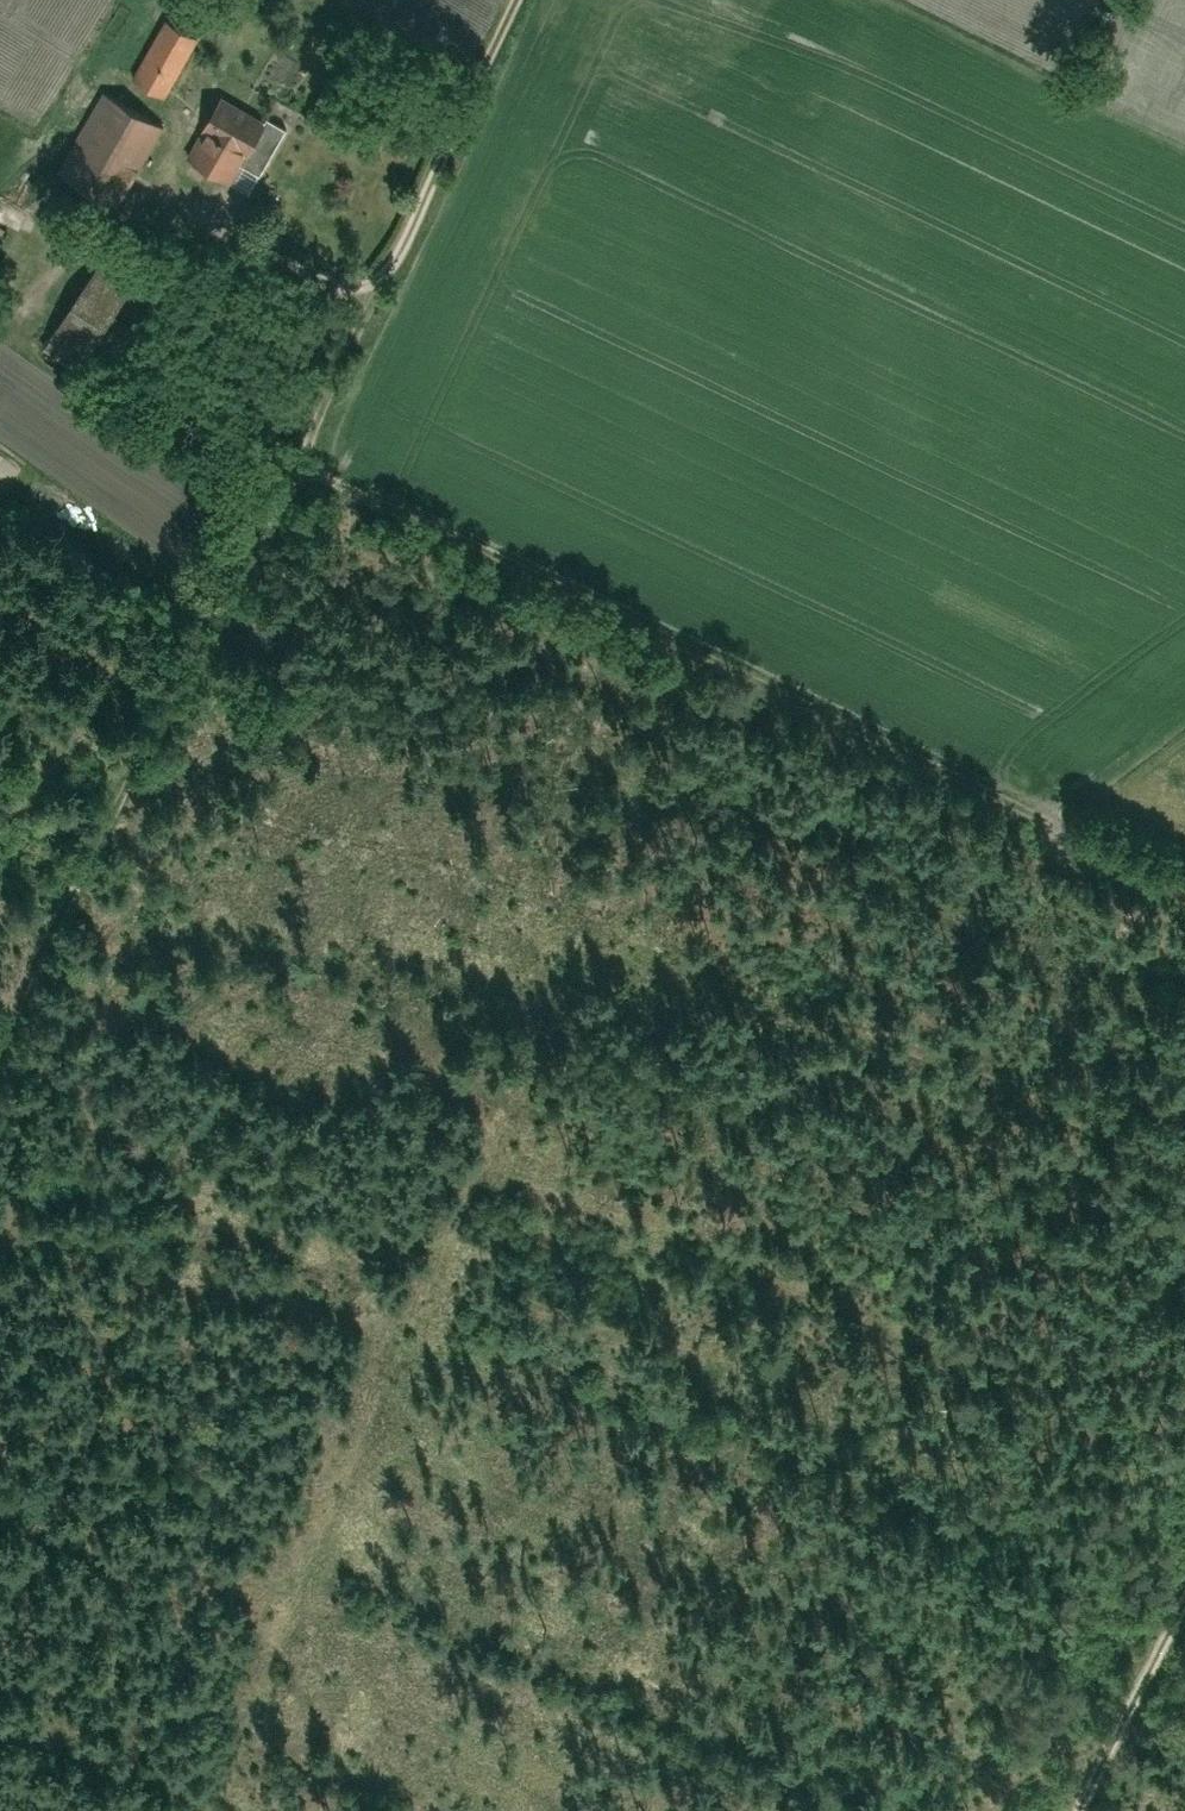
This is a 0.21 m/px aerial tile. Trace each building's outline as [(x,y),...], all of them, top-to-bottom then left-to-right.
[(173,25),(138,89),(167,105),(203,41),(173,25)] [(110,98),(67,175),(122,207),(166,129),(110,98)] [(261,115),(251,133),(223,118),(195,169),(241,193),(251,174),(269,184),(296,133),(261,115)] [(101,259),(43,349),(81,374),(139,284),(101,259)]
